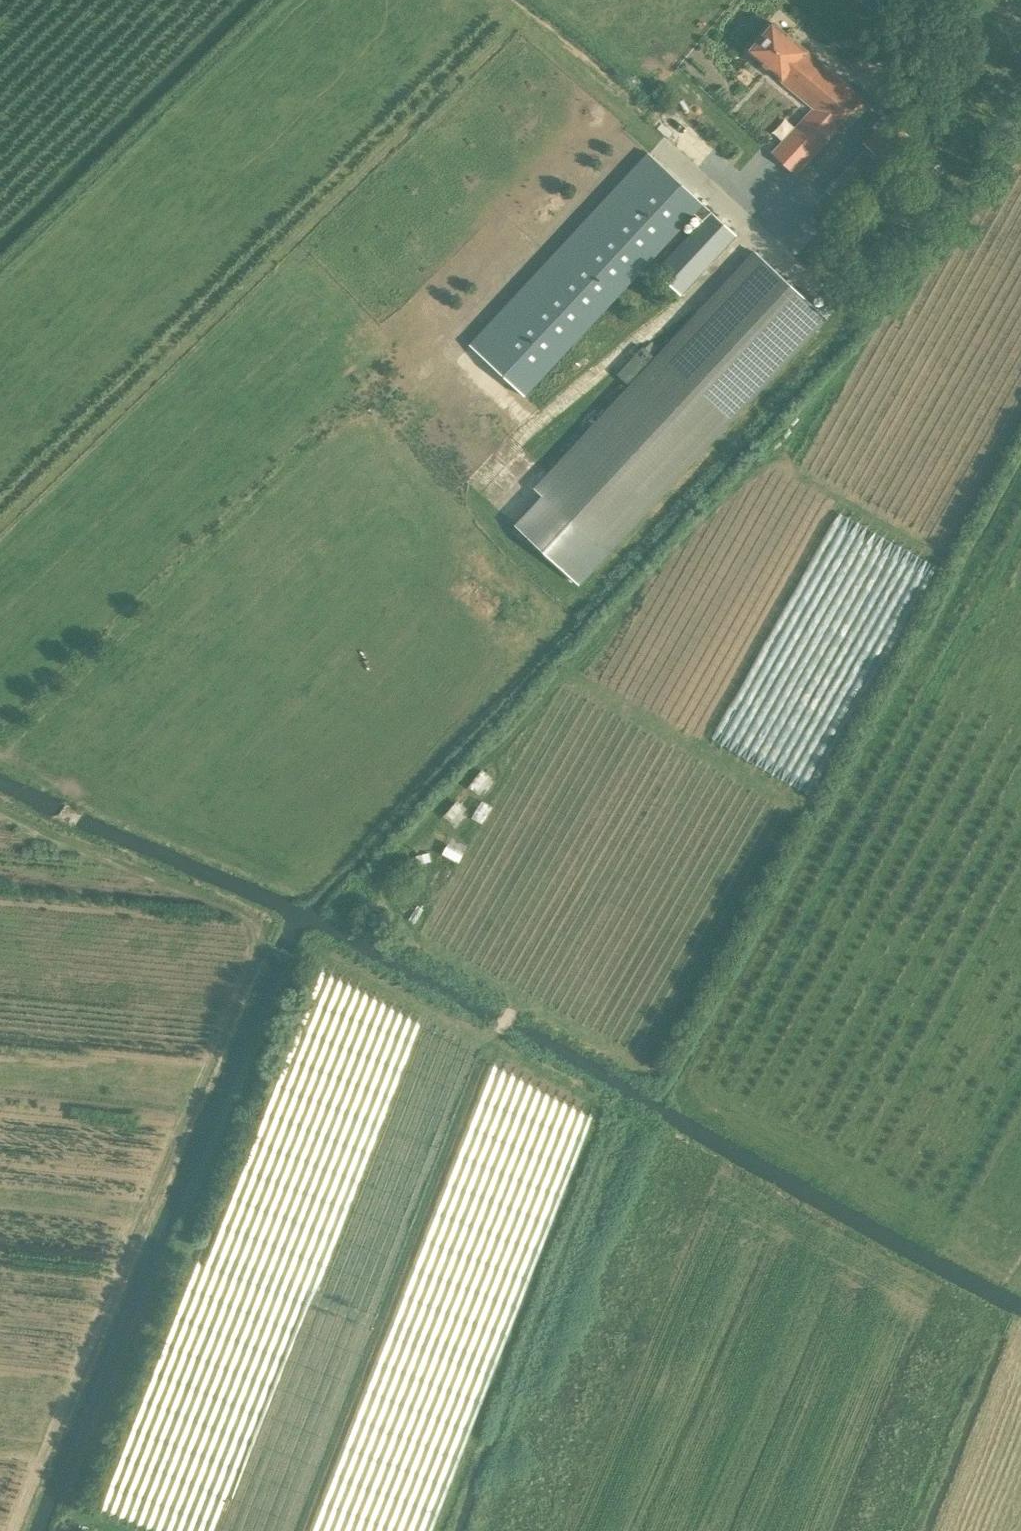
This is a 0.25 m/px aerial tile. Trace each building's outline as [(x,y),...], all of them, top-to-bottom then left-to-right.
[(805,52),(772,25),(749,53),(782,81),(780,82),(812,109),(771,152),(796,174),(864,97),(808,49),(805,52)] [(828,190),(846,207),(910,138),(892,121),(828,190)] [(525,398),(704,206),(648,154),(469,346),(525,398)] [(738,235),(730,227),(717,215),(712,209),(654,272),(681,296),(738,235)] [(757,250),(536,487),(607,554),(828,317),(757,250)] [(618,374),(628,384),(654,357),(644,347),(618,374)] [(541,564),(549,554),(528,535),(520,544),(541,564)] [(120,1513),(128,1470),(114,1467),(105,1510),(120,1513)] [(198,1530),(202,1516),(187,1512),(191,1498),(178,1494),(167,1530),(199,1530),(198,1530)]
